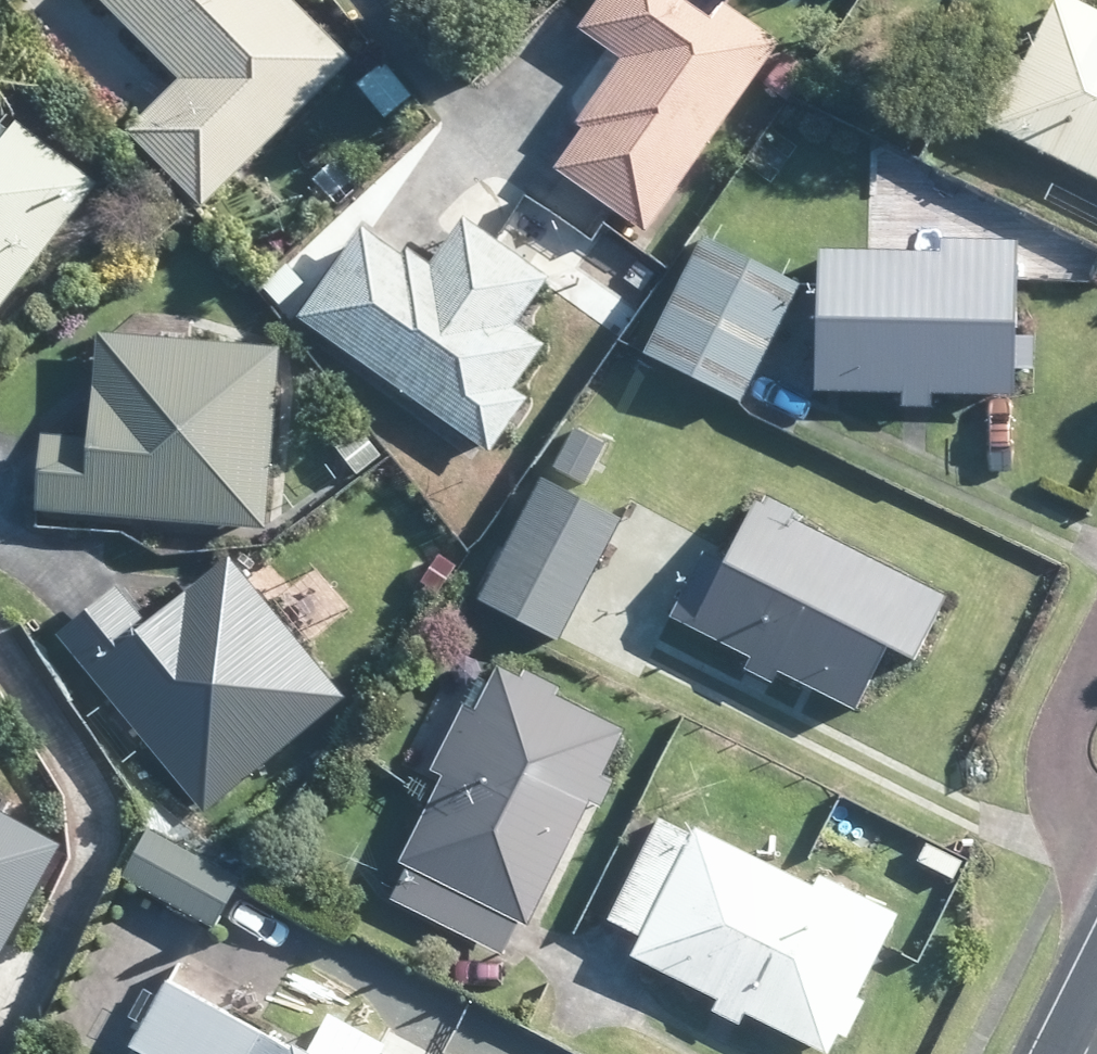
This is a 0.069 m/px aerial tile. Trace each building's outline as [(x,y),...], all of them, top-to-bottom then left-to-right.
[(125,131),(198,205),(345,56),(288,0),(98,0),(178,79),(125,131)] [(773,40),(718,2),(705,20),(677,0),(591,0),(573,25),(618,57),(576,118),(583,123),(551,168),(561,174),(641,230),(773,40)] [(1094,23),(1096,19),(1096,14),(1069,0),(1049,0),(1018,62),(1007,56),(975,118),(1096,180),(1096,25),(1094,23)] [(780,50),(761,77),(787,95),(806,68),(780,50)] [(353,84),(382,118),(410,95),(382,60),(353,84)] [(92,182),(11,119),(9,123),(0,134),(0,302),(92,182)] [(529,264),(498,242),(459,216),(450,229),(433,252),(426,262),(408,250),(406,247),(400,255),(365,232),(356,225),(294,314),(484,448),(491,440),(521,395),(508,387),(539,343),(511,323),(541,280),(545,275),(529,264)] [(734,399),(794,283),(700,235),(640,351),(734,399)] [(1013,334),(1014,277),(1013,237),(936,237),(936,249),(872,249),(811,248),(811,288),(810,391),(837,391),(899,391),(898,404),(925,404),(926,391),(1010,391),(1009,364),(1029,364),(1029,334),(1013,334)] [(196,340),(114,333),(96,331),(93,365),(91,399),(88,436),(43,432),(36,510),(261,526),(273,357),(273,344),(251,344),(196,340)] [(359,426),(333,448),(354,473),(379,451),(359,426)] [(580,480),(600,442),(569,427),(551,463),(580,480)] [(558,634),(616,519),(539,479),(479,600),(555,638),(558,634)] [(812,688),(850,707),(881,644),(909,658),(941,593),(791,517),(796,508),(763,491),(758,501),(752,498),(725,550),(721,561),(699,551),(667,616),(746,656),(741,668),(745,669),(766,679),(772,668),(802,683),(812,688)] [(299,650),(266,609),(223,555),(196,577),(179,591),(141,621),(111,584),(62,621),(52,631),(199,812),(340,699),(299,650)] [(524,924),(528,916),(586,798),(596,803),(608,781),(596,774),(620,726),(552,691),(556,682),(521,665),(516,676),(494,665),(472,711),(459,704),(428,768),(440,773),(398,859),(403,862),(386,897),(499,952),(514,919),(524,924)] [(0,812),(0,963),(66,852),(0,812)] [(741,1010),(824,1053),(834,1032),(841,1036),(859,999),(852,996),(893,915),(815,875),(810,886),(692,826),(688,832),(656,815),(643,842),(604,919),(636,934),(626,951),(638,958),(714,996),(708,1009),(734,1022),(741,1010)] [(207,926),(235,877),(145,827),(124,865),(118,875),(207,926)] [(914,860),(949,877),(958,858),(924,841),(914,860)] [(251,1030),(225,1016),(235,994),(169,961),(125,1047),(140,1053),(298,1053),(251,1030)] [(441,1040),(390,1013),(377,1040),(325,1012),(304,1053),(434,1053),(441,1040)]
